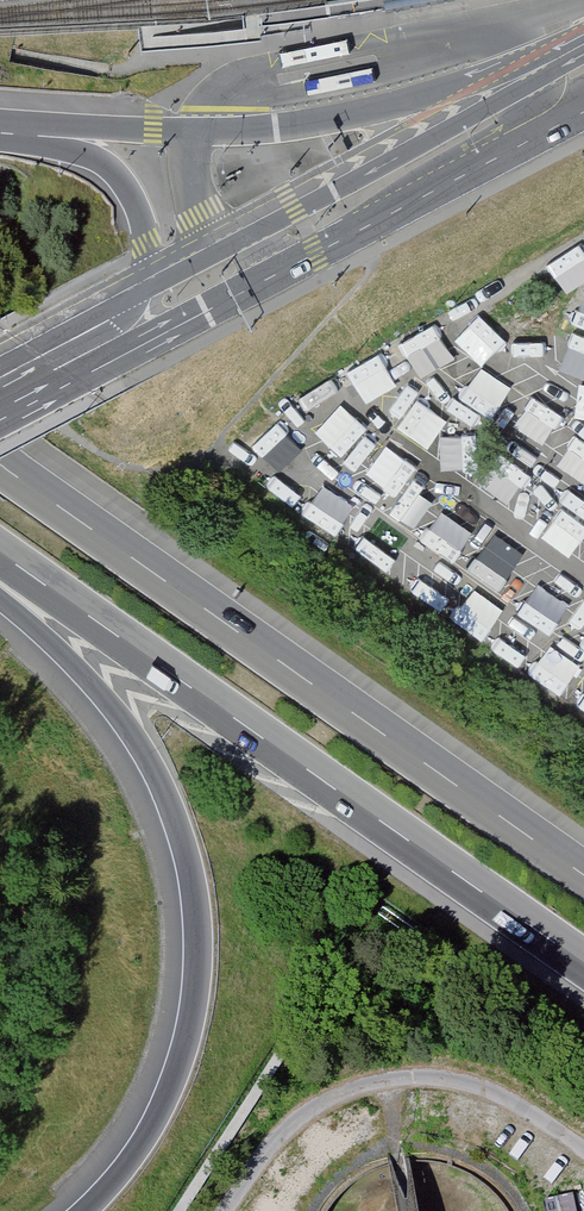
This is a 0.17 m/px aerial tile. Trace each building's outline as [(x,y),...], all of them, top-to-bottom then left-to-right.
[(572,1186),(572,1197),(543,1204),(545,1210),(583,1210),(583,1183),(572,1186)]
